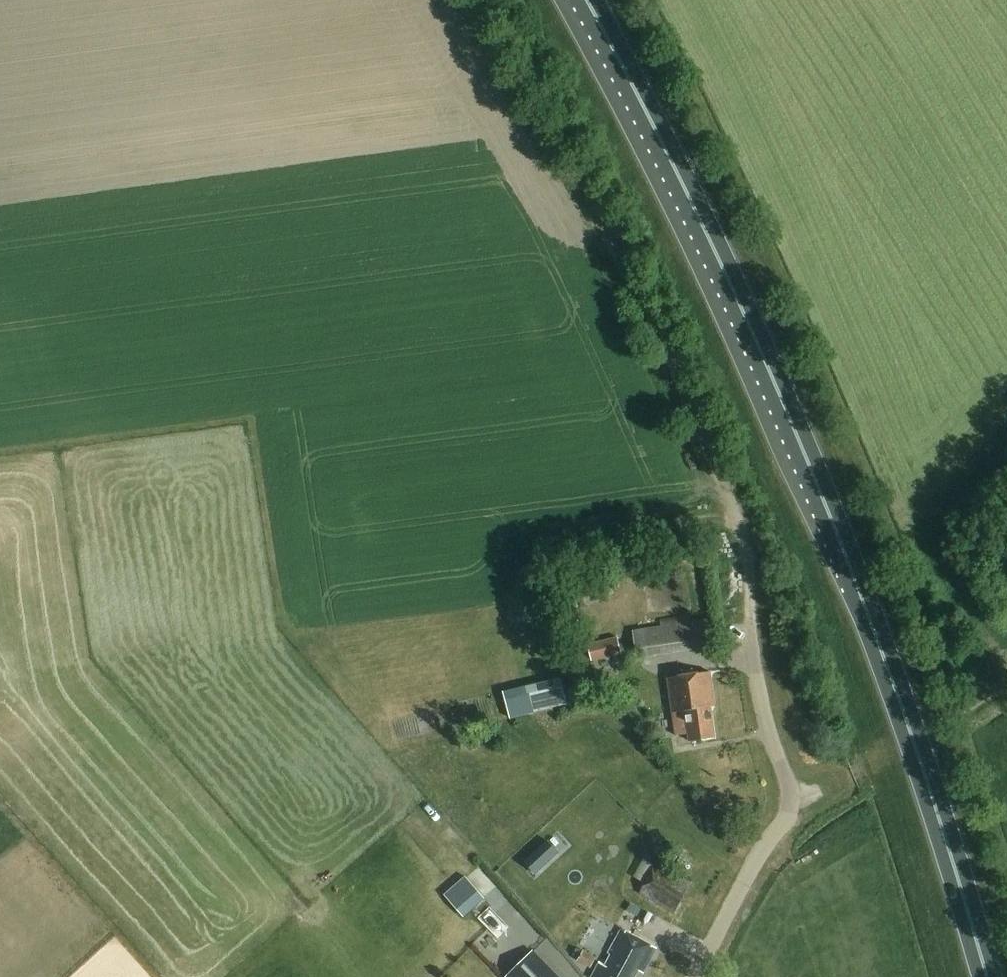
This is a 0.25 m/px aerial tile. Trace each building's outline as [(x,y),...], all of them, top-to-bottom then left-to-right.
[(707,619),(645,628),(633,630),(637,658),(711,647),(707,619)] [(589,645),(593,661),(622,653),(618,637),(589,645)] [(714,707),(710,673),(669,677),(673,712),(685,710),(689,741),(714,738),(710,708),(714,707)] [(562,685),(526,694),(531,713),(567,704),(562,685)] [(548,841),(540,849),(550,860),(558,852),(548,841)] [(673,914),(690,885),(656,865),(639,894),(673,914)] [(466,876),(444,895),(464,918),(486,899),(466,876)] [(622,929),(609,953),(612,954),(606,965),(601,962),(593,976),(632,976),(638,967),(643,969),(655,947),(622,929)] [(533,950),(530,954),(507,976),(560,976),(550,967),(533,950)] [(584,950),(578,960),(591,968),(597,958),(584,950)]
